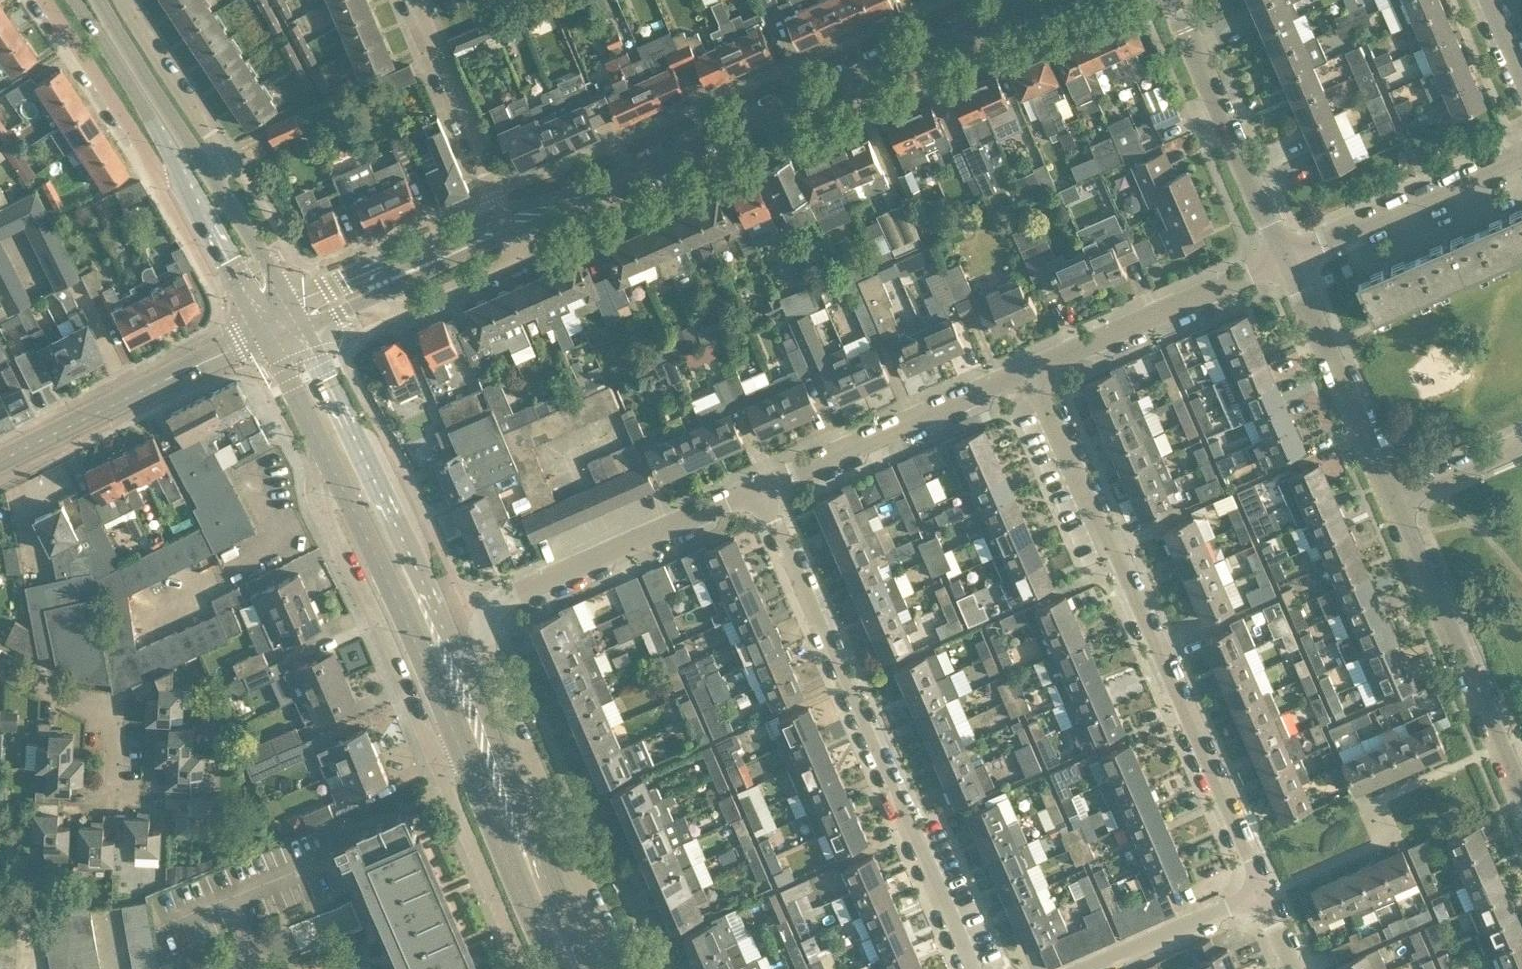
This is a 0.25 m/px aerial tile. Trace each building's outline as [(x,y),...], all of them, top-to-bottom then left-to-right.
[(209,4),(206,0),(167,0),(172,8),(175,6),(180,15),(178,16),(188,32),(190,30),(196,38),(193,40),(203,55),(206,53),(212,62),(209,63),(219,78),(221,76),(227,85),(225,86),(235,101),(237,100),(243,108),(240,110),(250,125),(276,107),(209,4)] [(269,0),(266,0),(259,4),(264,13),(273,9),(269,0)] [(286,0),(274,0),(279,9),(288,4),(286,0)] [(364,75),(392,63),(387,53),(391,52),(383,35),(380,36),(376,28),(379,26),(372,10),(369,11),(365,2),(368,1),(368,0),(331,0),(364,75)] [(448,8),(458,4),(456,0),(445,0),(448,8)] [(564,18),(594,5),(591,0),(560,0),(557,1),(564,18)] [(730,16),(729,17),(722,0),(716,0),(711,2),(720,21),(721,24),(719,24),(721,27),(711,31),(717,44),(730,74),(752,65),(730,16)] [(779,3),(779,5),(785,19),(790,29),(792,28),(799,44),(810,40),(812,41),(817,38),(818,36),(821,34),(806,0),(787,0),(779,3)] [(821,34),(831,30),(834,31),(839,29),(840,26),(844,24),(847,23),(850,22),(853,23),(858,21),(859,18),(870,13),(864,0),(806,0),(821,34)] [(870,13),(873,12),(875,13),(881,11),(882,8),(893,3),(892,0),(864,0),(870,13)] [(1251,7),(1262,31),(1292,18),(1292,17),(1299,14),(1293,0),(1294,0),(1268,0),(1251,7)] [(1440,0),(1393,0),(1392,1),(1402,26),(1413,22),(1412,21),(1443,8),(1440,0)] [(293,14),(288,4),(279,9),(284,19),(293,14)] [(1364,4),(1349,10),(1353,19),(1368,12),(1364,4)] [(1454,31),(1443,8),(1412,21),(1413,22),(1423,45),(1454,31)] [(278,18),(273,9),(264,13),(269,23),(278,18)] [(768,24),(762,9),(743,17),(741,12),(730,16),(752,65),(774,55),(761,27),(768,24)] [(1334,16),(1338,25),(1353,19),(1349,10),(1334,16)] [(1372,22),(1368,12),(1353,19),(1357,28),(1372,22)] [(506,13),(494,18),(499,30),(504,40),(515,35),(506,13)] [(1131,16),(1113,24),(1136,77),(1145,73),(1134,48),(1143,44),(1131,16)] [(0,21),(0,50),(20,36),(7,17),(0,21)] [(453,50),(499,30),(494,18),(494,17),(487,20),(448,37),(453,50)] [(282,28),(278,18),(269,23),(274,32),(282,28)] [(1262,31),(1272,54),(1302,41),(1292,18),(1262,31)] [(1342,35),(1357,28),(1353,19),(1338,25),(1342,35)] [(298,23),(289,28),(294,37),(303,32),(298,23)] [(1091,35),(1073,42),(1096,95),(1105,91),(1094,66),(1103,62),(1107,60),(1107,65),(1113,79),(1124,74),(1127,81),(1136,77),(1113,24),(1112,25),(1095,33),(1091,35)] [(730,74),(717,44),(706,49),(698,31),(686,36),(683,29),(672,34),(685,64),(697,59),(708,84),(730,74)] [(661,68),(650,73),(663,104),(686,94),(675,69),(685,64),(672,34),(670,30),(660,34),(665,45),(653,51),(661,68)] [(617,31),(608,36),(612,47),(623,42),(618,31),(617,31)] [(1464,56),(1454,31),(1423,45),(1434,69),(1464,56)] [(308,42),(303,32),(294,37),(299,47),(308,42)] [(1307,39),(1302,41),(1272,54),(1282,78),(1313,65),(1327,59),(1316,35),(1307,39)] [(20,36),(0,50),(0,57),(10,72),(21,64),(34,55),(20,36)] [(295,52),(289,41),(280,45),(286,56),(295,52)] [(313,51),(308,42),(299,47),(304,56),(313,51)] [(1073,43),(1054,51),(1066,78),(1078,103),(1096,95),(1073,42),(1073,43)] [(1360,45),(1345,52),(1355,75),(1370,69),(1360,45)] [(663,104),(650,73),(639,78),(627,50),(616,55),(642,113),(663,104)] [(1377,66),(1392,59),(1388,50),(1373,56),(1377,66)] [(318,61),(313,51),(304,56),(309,65),(318,61)] [(300,61),(295,52),(286,56),(291,66),(300,61)] [(1047,54),(1029,62),(1051,114),(1057,130),(1068,125),(1057,99),(1065,95),(1047,54)] [(642,113),(616,55),(606,59),(611,71),(609,72),(616,89),(598,97),(607,117),(616,113),(620,123),(642,113)] [(1475,79),(1464,56),(1434,69),(1444,92),(1475,79)] [(1396,68),(1392,59),(1377,66),(1381,75),(1396,68)] [(305,70),(300,61),(291,66),(296,75),(305,70)] [(379,76),(385,91),(417,77),(410,62),(379,76)] [(1057,130),(1029,62),(1009,71),(1021,98),(1031,94),(1049,134),(1057,130)] [(1323,89),(1313,65),(1282,78),(1293,102),(1323,89)] [(327,80),(322,69),(313,73),(318,84),(327,80)] [(1370,69),(1355,75),(1366,99),(1381,93),(1370,69)] [(61,70),(36,86),(37,87),(45,99),(69,83),(61,70)] [(310,80),(305,70),(296,75),(301,84),(310,80)] [(996,136),(1019,126),(997,76),(987,80),(983,79),(974,83),(994,128),(993,129),(996,136)] [(15,89),(6,95),(14,106),(30,96),(28,93),(37,87),(36,86),(31,78),(15,89)] [(1485,104),(1475,79),(1444,92),(1454,117),(1485,104)] [(332,89),(327,80),(318,84),(323,94),(332,89)] [(560,82),(550,87),(574,143),(598,133),(593,123),(607,117),(598,97),(593,99),(585,82),(564,91),(560,82)] [(78,96),(69,83),(45,99),(54,112),(78,96)] [(982,142),(996,136),(993,129),(994,128),(974,83),(965,87),(964,90),(954,95),(960,110),(958,111),(973,145),(964,149),(983,193),(985,192),(986,195),(996,190),(987,169),(993,167),(982,142)] [(574,143),(550,87),(541,91),(544,99),(530,105),(551,153),(574,143)] [(1334,113),(1323,89),(1293,102),(1303,126),(1334,113)] [(1391,116),(1381,93),(1366,99),(1376,123),(1391,116)] [(78,96),(54,112),(63,126),(87,110),(78,96)] [(1409,98),(1395,104),(1399,113),(1413,107),(1409,98)] [(549,154),(551,153),(530,105),(509,114),(503,101),(491,106),(500,128),(499,129),(511,154),(516,152),(522,166),(538,159),(541,160),(548,157),(549,154)] [(1181,117),(1175,103),(1150,113),(1157,128),(1181,117)] [(921,106),(909,111),(922,142),(926,152),(928,158),(929,157),(926,151),(939,146),(942,152),(952,147),(945,130),(939,118),(938,119),(932,105),(922,109),(921,106)] [(1413,107),(1399,113),(1403,122),(1417,116),(1413,107)] [(87,110),(63,126),(76,146),(100,130),(87,110)] [(897,119),(888,123),(894,137),(891,138),(897,152),(897,153),(898,152),(904,168),(928,158),(926,152),(922,142),(909,111),(896,117),(897,119)] [(1344,137),(1334,113),(1303,126),(1314,150),(1344,137)] [(266,127),(273,144),(303,131),(295,114),(266,127)] [(468,187),(437,114),(422,120),(434,148),(422,153),(442,198),(444,197),(446,201),(457,196),(455,193),(468,187)] [(1129,114),(1126,116),(1108,123),(1113,135),(1134,126),(1129,114)] [(1376,123),(1380,132),(1395,126),(1391,116),(1376,123)] [(5,126),(0,129),(0,137),(4,143),(12,137),(5,126)] [(1139,138),(1134,126),(1113,135),(1119,147),(1139,138)] [(109,144),(100,130),(76,146),(85,160),(109,144)] [(1355,160),(1344,137),(1314,150),(1324,174),(1355,160)] [(869,138),(849,146),(863,179),(862,180),(868,195),(887,187),(869,138)] [(1145,151),(1140,139),(1139,138),(1119,147),(1124,160),(1145,151)] [(0,146),(0,147),(8,159),(20,152),(11,139),(0,146)] [(118,157),(109,144),(85,160),(94,173),(118,157)] [(389,166),(375,172),(396,221),(412,214),(410,210),(418,207),(419,211),(420,211),(421,211),(414,193),(408,181),(420,176),(406,145),(394,151),(399,162),(389,166)] [(849,146),(829,154),(843,188),(851,203),(863,199),(856,182),(862,180),(863,179),(849,146)] [(1124,160),(1119,148),(1096,157),(1101,170),(1117,163),(1124,160)] [(983,193),(964,149),(953,154),(964,179),(968,177),(976,196),(983,193)] [(1199,197),(1187,171),(1175,176),(1164,152),(1135,165),(1151,201),(1159,198),(1165,212),(1199,197)] [(812,161),(796,169),(811,201),(817,215),(828,210),(823,196),(826,195),(832,192),(839,208),(851,203),(843,188),(829,154),(812,161)] [(127,171),(118,157),(94,173),(103,187),(127,171)] [(790,158),(764,170),(784,210),(785,210),(792,226),(809,219),(817,215),(811,201),(796,169),(790,158)] [(27,163),(16,170),(23,181),(34,174),(27,163)] [(912,170),(898,175),(906,194),(920,188),(912,170)] [(1040,192),(1032,171),(1015,178),(1023,199),(1040,192)] [(344,178),(336,182),(338,188),(346,206),(347,206),(347,205),(357,201),(371,233),(372,232),(372,231),(370,228),(378,225),(379,228),(396,221),(375,172),(374,173),(375,175),(348,186),(344,178)] [(148,193),(140,179),(115,191),(122,205),(148,193)] [(48,181),(41,185),(45,194),(53,190),(48,181)] [(757,181),(734,191),(746,220),(748,224),(756,242),(769,236),(772,242),(781,238),(757,181)] [(313,185),(296,189),(299,202),(316,198),(313,185)] [(57,199),(53,190),(45,194),(50,203),(57,199)] [(18,211),(45,265),(67,254),(36,191),(22,198),(19,199),(23,208),(18,211)] [(348,242),(339,218),(334,206),(333,206),(328,195),(319,199),(320,202),(303,209),(308,221),(307,221),(322,253),(339,246),(338,241),(345,238),(347,242),(348,242)] [(1211,224),(1199,197),(1165,212),(1171,225),(1162,229),(1172,252),(1202,239),(1198,230),(1211,224)] [(699,206),(696,207),(710,238),(717,254),(727,250),(730,241),(738,237),(745,255),(759,249),(759,248),(756,242),(748,224),(746,220),(736,224),(731,211),(727,213),(719,198),(709,202),(706,201),(700,203),(699,206)] [(62,208),(57,199),(50,203),(55,212),(62,208)] [(923,244),(905,202),(877,214),(885,231),(896,255),(896,256),(923,244)] [(661,223),(652,227),(674,277),(685,272),(685,271),(677,252),(687,248),(690,247),(699,243),(707,263),(713,260),(719,258),(718,256),(717,254),(710,238),(696,207),(688,211),(685,210),(679,213),(678,216),(677,216),(673,218),(671,218),(669,217),(662,220),(661,223)] [(1477,230),(1492,265),(1521,252),(1521,210),(1477,230)] [(1115,214),(1078,231),(1084,245),(1086,248),(1087,251),(1100,283),(1113,277),(1115,279),(1127,274),(1121,262),(1137,255),(1133,242),(1126,227),(1122,229),(1115,214)] [(1087,251),(1086,248),(1066,257),(1063,252),(1055,256),(1046,236),(1039,240),(1032,224),(1012,233),(1032,279),(1050,271),(1061,295),(1082,286),(1084,290),(1100,283),(1087,251)] [(615,275),(605,279),(621,316),(634,310),(629,299),(630,299),(624,287),(632,283),(645,278),(641,267),(644,266),(656,261),(664,281),(670,278),(674,277),(652,227),(644,230),(641,229),(635,232),(634,235),(631,236),(627,238),(624,237),(618,239),(617,242),(608,246),(614,262),(610,264),(615,275)] [(1433,291),(1491,265),(1492,265),(1477,230),(1417,256),(1433,291)] [(896,255),(885,231),(866,239),(873,257),(879,254),(881,261),(896,255)] [(1156,258),(1147,236),(1133,242),(1137,255),(1142,265),(1156,258)] [(6,312),(15,307),(28,302),(0,245),(0,299),(6,312)] [(189,281),(184,271),(191,266),(180,245),(171,250),(175,259),(165,264),(167,267),(155,273),(166,295),(176,316),(178,315),(181,316),(186,313),(188,309),(197,304),(186,283),(189,281)] [(852,249),(834,257),(840,272),(844,280),(858,275),(862,273),(852,249)] [(1433,291),(1417,256),(1356,282),(1374,322),(1376,321),(1374,317),(1433,291)] [(542,275),(533,279),(551,321),(549,322),(550,325),(555,323),(556,327),(554,328),(559,340),(564,350),(574,346),(564,323),(561,315),(571,310),(567,301),(570,299),(574,308),(594,299),(605,323),(621,316),(605,279),(595,284),(590,273),(585,275),(578,259),(569,263),(566,262),(560,265),(559,268),(556,269),(553,270),(552,271),(549,270),(543,272),(542,275)] [(960,263),(942,271),(956,303),(974,295),(960,263)] [(176,316),(166,295),(155,273),(150,264),(146,266),(142,269),(141,272),(141,276),(143,279),(129,285),(131,289),(130,290),(149,331),(156,327),(159,328),(164,325),(165,322),(176,316)] [(149,331),(130,290),(118,296),(111,283),(103,287),(92,268),(79,275),(91,297),(103,290),(112,306),(106,309),(111,318),(114,324),(117,322),(128,342),(139,336),(142,337),(147,334),(148,331),(149,331)] [(879,269),(859,278),(882,333),(884,336),(894,332),(897,339),(910,333),(906,324),(900,327),(890,303),(893,301),(879,269)] [(935,323),(923,327),(937,358),(964,346),(951,316),(960,312),(956,303),(942,271),(930,276),(937,291),(924,297),(935,323)] [(843,281),(844,280),(840,272),(812,285),(813,288),(811,289),(820,308),(849,295),(843,281)] [(882,333),(859,278),(858,275),(844,280),(843,281),(849,295),(868,339),(882,333)] [(987,295),(975,300),(986,325),(990,323),(993,332),(1010,325),(1008,320),(1013,318),(1014,320),(1036,310),(1028,292),(1025,294),(1017,275),(1016,276),(1018,282),(1000,290),(998,286),(986,292),(987,295)] [(498,294),(489,298),(502,329),(511,348),(513,353),(532,345),(522,323),(521,321),(522,320),(526,319),(536,314),(544,332),(548,330),(554,328),(556,327),(555,323),(550,325),(549,322),(551,321),(533,279),(525,283),(522,281),(516,284),(515,287),(512,288),(509,289),(508,290),(505,289),(499,291),(498,294)] [(101,357),(99,353),(92,339),(96,337),(81,308),(79,309),(72,294),(61,286),(54,290),(52,291),(62,299),(76,329),(62,336),(78,369),(78,368),(80,368),(83,369),(88,366),(90,363),(101,357)] [(820,308),(811,289),(809,289),(808,286),(781,298),(791,321),(809,313),(820,308)] [(470,327),(459,332),(466,348),(474,367),(482,363),(480,353),(493,347),(496,354),(511,348),(502,329),(489,298),(487,299),(484,298),(478,301),(477,304),(467,308),(473,321),(468,323),(470,327)] [(0,315),(0,322),(1,321),(18,313),(15,307),(6,312),(0,315)] [(18,313),(1,321),(6,329),(22,321),(18,313)] [(863,388),(853,364),(852,364),(844,346),(828,354),(809,313),(791,321),(794,328),(810,365),(820,361),(836,400),(863,388)] [(1245,314),(1207,330),(1216,352),(1255,336),(1251,327),(1254,326),(1249,314),(1246,316),(1245,314)] [(444,318),(420,329),(428,347),(426,348),(429,354),(440,381),(452,376),(443,358),(466,348),(459,332),(454,319),(454,318),(453,318),(445,322),(444,318)] [(78,369),(62,336),(49,343),(41,327),(28,333),(43,363),(47,361),(56,380),(68,373),(71,374),(77,372),(78,369)] [(937,358),(923,327),(910,333),(897,339),(896,339),(909,370),(937,358)] [(787,339),(784,340),(797,369),(772,380),(790,421),(817,409),(803,376),(811,372),(808,366),(810,365),(794,328),(784,332),(787,339)] [(56,380),(47,361),(43,363),(28,333),(21,337),(24,344),(28,348),(15,355),(32,391),(56,380)] [(1261,351),(1255,336),(1216,352),(1226,374),(1263,358),(1260,351),(1261,351)] [(648,347),(638,352),(645,369),(654,366),(674,357),(680,354),(672,337),(664,340),(667,349),(651,356),(648,347)] [(415,371),(409,358),(407,358),(399,339),(400,339),(399,338),(374,349),(376,352),(373,355),(376,362),(380,362),(381,364),(383,363),(399,399),(421,389),(413,372),(415,371)] [(1187,365),(1175,340),(1166,344),(1178,369),(1187,365)] [(888,378),(876,349),(875,345),(862,351),(865,358),(853,364),(863,388),(888,378)] [(1155,360),(1162,376),(1172,372),(1165,356),(1155,360)] [(674,357),(654,366),(660,378),(666,375),(669,381),(673,384),(677,387),(680,391),(686,387),(674,357)] [(1264,358),(1263,358),(1226,374),(1226,375),(1225,375),(1234,397),(1272,380),(1269,373),(1271,372),(1264,358)] [(1123,393),(1135,388),(1124,363),(1111,368),(1112,372),(1085,384),(1085,385),(1087,384),(1090,391),(1088,392),(1095,406),(1123,393)] [(33,412),(16,374),(10,364),(1,368),(11,390),(1,395),(14,421),(33,412)] [(1195,382),(1187,365),(1178,369),(1185,386),(1195,382)] [(474,367),(461,372),(470,394),(484,388),(474,367)] [(763,433),(790,421),(772,380),(767,369),(742,380),(739,372),(727,377),(738,403),(748,399),(763,433)] [(1182,395),(1172,372),(1162,376),(1173,399),(1182,395)] [(588,394),(599,390),(607,386),(602,374),(580,383),(585,396),(588,394)] [(723,398),(727,408),(738,403),(727,377),(715,382),(723,398)] [(261,426),(243,392),(237,379),(210,393),(226,423),(234,440),(261,426)] [(1274,380),(1272,380),(1234,397),(1245,420),(1256,415),(1255,414),(1282,403),(1282,402),(1279,395),(1280,394),(1274,380)] [(503,432),(534,418),(540,415),(534,402),(512,412),(499,381),(484,388),(503,432)] [(610,385),(607,386),(599,390),(608,411),(619,406),(610,385)] [(503,432),(484,388),(440,406),(447,424),(458,450),(447,455),(436,459),(451,494),(473,485),(474,486),(476,485),(516,468),(518,467),(517,464),(512,452),(503,432)] [(1123,393),(1095,406),(1095,407),(1096,406),(1099,413),(1098,414),(1104,428),(1143,411),(1154,406),(1148,393),(1132,400),(1128,392),(1136,389),(1135,388),(1123,393)] [(608,411),(599,390),(588,394),(597,416),(608,411)] [(557,392),(534,402),(540,415),(545,413),(555,409),(562,406),(557,392)] [(0,393),(0,429),(14,421),(1,395),(0,393)] [(221,425),(226,423),(210,393),(169,414),(184,443),(202,434),(211,452),(216,449),(220,447),(215,437),(224,432),(221,425)] [(1200,393),(1190,398),(1197,413),(1206,409),(1200,393)] [(597,416),(588,394),(585,396),(577,399),(587,420),(597,416)] [(743,441),(730,412),(729,412),(727,408),(723,398),(696,410),(702,423),(715,453),(743,441)] [(587,420),(577,399),(567,404),(576,425),(587,420)] [(1184,400),(1175,404),(1182,420),(1191,416),(1184,400)] [(1283,402),(1282,402),(1282,403),(1255,414),(1256,415),(1265,436),(1291,424),(1288,417),(1290,417),(1283,402)] [(576,425),(567,404),(562,406),(555,409),(565,430),(576,425)] [(565,430),(555,409),(545,413),(554,434),(565,430)] [(1204,430),(1214,425),(1206,409),(1197,413),(1204,430)] [(1153,433),(1143,411),(1104,428),(1104,429),(1106,428),(1109,435),(1107,436),(1109,439),(1105,440),(1109,450),(1113,449),(1113,450),(1153,433)] [(554,434),(545,413),(540,415),(534,418),(543,439),(554,434)] [(625,419),(634,440),(635,444),(647,439),(636,414),(625,419)] [(689,465),(715,453),(702,423),(688,430),(680,414),(670,418),(677,435),(676,435),(689,465)] [(1198,432),(1191,416),(1182,420),(1189,436),(1198,432)] [(543,439),(534,418),(503,432),(512,452),(532,443),(533,444),(543,439)] [(458,450),(447,424),(436,429),(447,455),(458,450)] [(1265,436),(1253,441),(1263,464),(1275,459),(1303,447),(1302,444),(1299,438),(1299,437),(1302,435),(1297,424),(1294,426),(1293,424),(1291,424),(1265,436)] [(989,443),(982,428),(956,440),(955,437),(944,441),(945,444),(944,445),(953,467),(991,451),(991,450),(987,443),(989,443)] [(1162,455),(1153,433),(1113,450),(1114,451),(1115,450),(1118,457),(1117,458),(1123,472),(1162,455)] [(256,528),(216,449),(211,452),(202,434),(184,443),(171,450),(178,465),(185,479),(192,490),(198,503),(194,506),(202,523),(122,563),(94,577),(111,681),(113,691),(183,660),(191,656),(229,638),(228,635),(218,612),(137,649),(128,591),(242,535),(256,528)] [(689,465),(676,435),(648,447),(660,477),(689,465)] [(172,500),(183,494),(154,436),(132,447),(147,477),(158,472),(172,500)] [(1226,453),(1219,437),(1209,441),(1216,457),(1226,453)] [(644,463),(635,444),(634,440),(622,446),(632,468),(644,463)] [(537,455),(532,444),(533,444),(532,443),(512,452),(517,464),(537,455)] [(1203,443),(1194,448),(1201,464),(1211,460),(1203,443)] [(632,468),(622,446),(611,450),(620,473),(632,468)] [(147,477),(132,447),(110,458),(133,506),(145,500),(136,482),(147,477)] [(620,473),(611,450),(600,455),(609,478),(620,473)] [(992,450),(991,450),(991,451),(953,467),(963,489),(1000,473),(1000,472),(997,465),(999,465),(992,450)] [(1226,453),(1216,457),(1223,474),(1233,470),(1238,465),(1232,450),(1226,453)] [(926,479),(914,454),(897,462),(909,487),(926,479)] [(542,467),(537,455),(517,464),(518,467),(516,468),(520,476),(542,467)] [(609,478),(600,455),(588,460),(598,483),(609,478)] [(1132,494),(1172,477),(1162,455),(1123,472),(1123,473),(1125,472),(1128,479),(1126,480),(1132,494)] [(96,487),(79,495),(85,524),(96,547),(90,550),(94,577),(122,563),(101,522),(103,521),(101,517),(120,508),(122,511),(133,506),(110,458),(87,469),(96,487)] [(1224,491),(1217,475),(1211,460),(1201,464),(1208,480),(1195,485),(1201,500),(1224,491)] [(654,487),(644,463),(632,468),(642,492),(654,487)] [(1325,478),(1319,463),(1277,481),(1286,502),(1326,485),(1324,478),(1325,478)] [(903,489),(892,464),(875,471),(886,497),(903,489)] [(547,478),(542,467),(520,476),(521,480),(525,488),(547,478)] [(475,497),(456,505),(467,532),(497,519),(509,514),(498,489),(521,480),(520,476),(516,468),(476,485),(480,495),(475,497)] [(642,492),(632,468),(620,473),(631,497),(642,492)] [(1010,495),(1010,494),(1007,487),(1008,487),(1002,472),(1000,472),(1000,473),(963,489),(969,504),(963,506),(954,504),(943,509),(943,511),(935,514),(923,520),(928,532),(973,513),(972,511),(1010,495)] [(631,497),(620,473),(609,478),(620,502),(631,497)] [(1142,517),(1170,505),(1172,504),(1167,493),(1179,488),(1175,477),(1172,478),(1172,477),(1132,494),(1133,495),(1134,494),(1137,501),(1136,502),(1142,517)] [(552,490),(547,478),(525,488),(530,500),(552,490)] [(620,502),(609,478),(598,483),(608,506),(620,502)] [(936,501),(927,481),(926,479),(909,487),(919,508),(936,501)] [(825,523),(864,506),(853,481),(842,486),(843,489),(815,501),(816,503),(817,502),(820,509),(819,510),(825,523)] [(1238,491),(1242,502),(1250,518),(1267,510),(1255,483),(1238,491)] [(1327,485),(1326,485),(1286,502),(1296,524),(1336,507),(1333,500),(1335,499),(1328,485),(1327,485)] [(557,501),(552,490),(530,500),(533,506),(535,511),(546,505),(557,501)] [(591,514),(580,490),(569,496),(579,519),(591,514)] [(1210,500),(1215,513),(1238,504),(1233,492),(1210,500)] [(1020,517),(1020,516),(1016,509),(1018,509),(1011,494),(1010,494),(1010,495),(973,511),(974,512),(983,533),(1020,517)] [(913,511),(906,495),(896,499),(903,515),(913,511)] [(579,519),(569,496),(558,500),(568,524),(579,519)] [(568,524),(558,500),(557,501),(546,505),(557,529),(568,524)] [(834,545),(873,528),(869,517),(879,513),(874,502),(864,507),(864,506),(825,523),(825,525),(827,524),(830,531),(828,532),(834,545)] [(111,681),(94,577),(90,550),(96,547),(85,524),(84,522),(74,528),(62,504),(36,517),(52,550),(62,603),(31,611),(39,656),(55,653),(57,667),(82,677),(111,681)] [(1244,521),(1237,504),(1227,508),(1234,525),(1244,521)] [(557,529),(546,505),(535,511),(545,534),(557,529)] [(545,534),(535,511),(533,506),(522,511),(535,539),(545,534)] [(1336,507),(1300,522),(1310,544),(1346,529),(1343,522),(1344,521),(1338,507),(1336,507)] [(920,527),(913,511),(903,515),(910,531),(920,527)] [(1259,514),(1250,518),(1256,534),(1266,530),(1259,514)] [(1029,539),(1029,538),(1026,531),(1028,530),(1021,516),(1020,516),(1020,517),(983,533),(993,555),(1029,539)] [(1215,533),(1208,518),(1194,517),(1166,529),(1166,531),(1168,530),(1171,537),(1169,538),(1175,551),(1203,538),(1215,533)] [(508,548),(497,519),(467,532),(479,560),(508,548)] [(1251,536),(1244,521),(1234,525),(1241,540),(1251,536)] [(844,567),(885,549),(877,529),(874,530),(873,528),(834,545),(835,547),(836,546),(839,553),(838,554),(844,567)] [(1354,543),(1353,541),(1355,540),(1351,529),(1348,530),(1347,529),(1346,529),(1310,544),(1308,545),(1314,558),(1311,559),(1315,568),(1328,562),(1355,551),(1352,544),(1354,543)] [(937,534),(927,538),(934,554),(943,550),(937,534)] [(742,559),(739,552),(741,551),(734,537),(707,549),(705,545),(683,555),(694,580),(704,576),(742,559)] [(885,549),(844,567),(844,569),(846,568),(849,575),(847,576),(853,589),(885,575),(880,565),(915,550),(910,538),(885,549)] [(934,554),(927,538),(918,542),(925,558),(934,554)] [(1031,538),(1029,538),(1029,539),(993,555),(1003,577),(1013,572),(1039,560),(1036,553),(1037,552),(1031,538)] [(1179,559),(1184,573),(1213,560),(1203,538),(1175,551),(1176,552),(1177,552),(1180,559),(1179,559)] [(1269,562),(1289,554),(1286,548),(1276,553),(1271,542),(1261,546),(1269,562)] [(22,572),(18,545),(3,547),(7,572),(22,572)] [(1256,548),(1247,552),(1254,569),(1263,565),(1256,548)] [(951,566),(943,550),(934,554),(941,570),(951,566)] [(1355,551),(1328,562),(1338,584),(1365,573),(1362,566),(1363,565),(1357,550),(1355,551)] [(941,570),(934,554),(925,558),(932,574),(941,570)] [(1285,574),(1279,560),(1289,555),(1289,554),(1269,562),(1275,578),(1285,574)] [(742,559),(704,576),(713,598),(752,581),(749,574),(750,573),(744,559),(742,559)] [(1049,582),(1045,575),(1047,574),(1040,559),(1039,560),(1013,572),(1003,577),(1001,577),(1012,605),(1036,594),(1034,590),(1051,583),(1050,581),(1049,582)] [(1223,582),(1213,560),(1184,573),(1185,574),(1186,574),(1189,581),(1188,581),(1194,595),(1223,582)] [(670,582),(662,564),(642,572),(653,598),(673,589),(670,582)] [(1277,595),(1270,580),(1263,565),(1254,569),(1261,585),(1245,591),(1252,606),(1277,595)] [(298,572),(280,580),(251,592),(263,619),(310,599),(298,572)] [(863,611),(903,594),(893,572),(885,575),(853,589),(854,591),(855,590),(858,597),(857,598),(863,611)] [(1338,584),(1327,589),(1338,611),(1374,595),(1371,588),(1373,587),(1366,572),(1365,573),(1338,584)] [(648,601),(643,588),(637,574),(616,583),(627,610),(648,601)] [(959,577),(950,581),(957,597),(966,593),(959,577)] [(753,580),(752,581),(713,598),(719,611),(711,615),(716,625),(732,618),(732,616),(762,603),(758,596),(760,595),(753,580)] [(1197,603),(1204,618),(1233,605),(1223,582),(1194,595),(1194,596),(1196,595),(1199,602),(1197,603)] [(239,584),(213,596),(217,610),(231,604),(245,598),(239,584)] [(944,584),(935,588),(942,604),(951,599),(944,584)] [(1290,586),(1281,590),(1288,606),(1297,602),(1290,586)] [(673,616),(667,603),(673,590),(673,589),(653,598),(663,620),(673,616)] [(982,606),(973,610),(966,593),(957,597),(969,626),(987,618),(982,606)] [(903,594),(863,611),(863,613),(865,612),(868,619),(867,620),(873,635),(874,634),(901,621),(897,611),(908,606),(903,594)] [(1071,609),(1065,594),(1037,606),(1035,601),(1022,607),(1034,634),(1045,629),(1073,617),(1070,610),(1071,609)] [(1376,594),(1374,595),(1338,611),(1347,633),(1384,617),(1381,610),(1382,609),(1376,594)] [(321,623),(310,599),(263,619),(274,644),(321,623)] [(963,628),(958,616),(951,599),(942,604),(949,620),(936,626),(941,638),(963,628)] [(658,623),(651,607),(651,608),(648,601),(627,610),(631,619),(614,626),(620,640),(649,627),(658,623)] [(763,602),(762,603),(732,616),(732,618),(735,616),(744,637),(771,625),(768,618),(770,617),(763,602)] [(1297,602),(1288,606),(1295,622),(1304,618),(1298,603),(1297,602)] [(543,647),(583,629),(572,603),(559,609),(560,612),(533,624),(543,647)] [(228,635),(242,629),(231,604),(217,610),(218,612),(228,635)] [(1291,628),(1284,612),(1267,620),(1274,636),(1291,628)] [(680,632),(673,616),(663,620),(670,636),(680,632)] [(914,616),(901,621),(874,634),(878,641),(876,642),(883,657),(911,644),(906,632),(919,627),(914,616)] [(1083,639),(1079,632),(1081,631),(1075,616),(1073,617),(1045,629),(1054,652),(1083,639)] [(1213,662),(1254,644),(1242,616),(1229,621),(1232,628),(1204,640),(1205,642),(1206,641),(1209,648),(1208,649),(1213,662)] [(1392,631),(1391,629),(1395,628),(1391,617),(1387,619),(1385,616),(1384,617),(1347,633),(1357,654),(1393,639),(1390,632),(1392,631)] [(38,658),(32,629),(16,620),(5,642),(38,658)] [(658,623),(649,627),(659,650),(668,646),(658,623)] [(773,624),(771,625),(744,637),(732,643),(741,665),(742,665),(781,647),(778,640),(779,639),(778,637),(781,635),(776,625),(773,626),(773,624)] [(596,640),(590,627),(584,630),(583,629),(543,647),(553,669),(594,652),(590,643),(596,640)] [(1298,644),(1291,628),(1274,636),(1275,638),(1282,634),(1288,648),(1298,644)] [(1006,646),(999,630),(990,634),(997,650),(1006,646)] [(1322,637),(1314,641),(1310,630),(1300,634),(1307,650),(1317,646),(1325,643),(1322,637)] [(984,637),(975,641),(982,657),(991,653),(984,637)] [(1089,654),(1090,653),(1089,650),(1093,649),(1089,639),(1085,641),(1084,638),(1083,639),(1054,652),(1043,656),(1044,658),(1043,659),(1052,679),(1092,661),(1089,654)] [(1393,639),(1357,654),(1367,677),(1403,661),(1400,654),(1401,653),(1395,638),(1393,639)] [(686,644),(676,648),(677,650),(674,652),(680,666),(683,664),(692,660),(686,644)] [(789,661),(788,659),(791,657),(787,647),(783,648),(782,646),(781,647),(742,665),(752,687),(754,686),(791,670),(790,669),(787,662),(789,661)] [(1013,662),(1006,646),(997,650),(1004,666),(1013,662)] [(1317,646),(1307,650),(1314,666),(1324,662),(1317,646)] [(264,649),(233,662),(239,676),(244,674),(270,663),(264,649)] [(1242,649),(1213,662),(1214,663),(1216,663),(1219,670),(1217,671),(1223,684),(1252,671),(1242,649)] [(900,676),(907,690),(947,672),(937,650),(897,667),(897,669),(899,668),(902,675),(900,676)] [(553,669),(563,692),(603,674),(594,652),(553,669)] [(680,666),(674,652),(671,653),(671,652),(662,656),(669,672),(681,666),(680,666)] [(276,677),(272,679),(283,703),(296,697),(344,676),(333,653),(318,659),(317,656),(284,671),(285,673),(276,677)] [(998,669),(991,653),(982,657),(989,673),(998,669)] [(1303,656),(1294,661),(1300,676),(1310,672),(1303,656)] [(696,659),(692,660),(683,664),(693,687),(706,681),(696,659)] [(1052,679),(1061,701),(1102,683),(1101,683),(1098,675),(1100,675),(1093,660),(1092,661),(1052,679)] [(1412,683),(1409,676),(1411,675),(1404,660),(1403,661),(1367,677),(1377,700),(1414,683),(1414,682),(1412,683)] [(276,677),(270,663),(244,674),(250,688),(276,677)] [(685,684),(678,668),(681,667),(681,666),(669,672),(676,688),(685,684)] [(185,687),(172,686),(173,668),(133,685),(138,697),(149,698),(148,721),(183,722),(184,711),(185,687)] [(792,668),(790,669),(791,670),(754,686),(754,687),(761,701),(771,697),(774,704),(802,691),(802,690),(800,691),(797,684),(798,683),(792,668)] [(1233,706),(1261,694),(1252,671),(1223,684),(1224,685),(1225,685),(1228,692),(1227,692),(1233,706)] [(947,672),(907,690),(907,691),(908,690),(911,697),(910,698),(916,712),(944,700),(956,695),(947,672)] [(1317,688),(1310,672),(1300,676),(1308,693),(1317,688)] [(563,692),(572,714),(601,702),(613,696),(603,674),(563,692)] [(1329,674),(1319,678),(1326,694),(1336,690),(1329,674)] [(1016,675),(1007,679),(1014,696),(1023,692),(1016,675)] [(354,700),(344,676),(296,697),(302,711),(301,711),(307,724),(340,709),(339,706),(354,700)] [(1014,696),(1007,679),(997,683),(1004,700),(1014,696)] [(693,687),(696,692),(702,708),(715,703),(706,681),(693,687)] [(1103,682),(1101,683),(1102,683),(1061,701),(1062,702),(1064,701),(1073,722),(1111,705),(1111,704),(1108,697),(1109,697),(1103,682)] [(1242,728),(1282,711),(1273,690),(1262,695),(1261,694),(1233,706),(1233,707),(1235,706),(1238,714),(1236,714),(1242,728)] [(1333,710),(1343,706),(1336,690),(1326,694),(1333,710)] [(1444,750),(1435,730),(1426,709),(1425,709),(1426,711),(1413,716),(1407,703),(1415,700),(1411,691),(1395,698),(1399,707),(1409,731),(1421,758),(1422,758),(1429,755),(1429,756),(1444,750)] [(1030,707),(1023,692),(1014,696),(1020,711),(1030,707)] [(1327,711),(1320,695),(1310,699),(1317,715),(1327,711)] [(1020,711),(1014,696),(1004,700),(1011,715),(1020,711)] [(697,713),(690,697),(681,701),(688,717),(697,713)] [(1399,707),(1395,698),(1379,705),(1383,714),(1399,707)] [(927,734),(954,722),(944,700),(916,712),(916,713),(918,712),(921,719),(919,720),(926,735),(927,734)] [(611,724),(601,702),(572,714),(582,737),(611,724)] [(1073,722),(1071,723),(1083,750),(1097,744),(1095,739),(1122,727),(1122,726),(1121,726),(1117,719),(1119,719),(1112,704),(1111,704),(1111,705),(1073,722)] [(815,721),(808,707),(780,719),(785,730),(776,734),(781,745),(790,741),(816,729),(813,722),(815,721)] [(0,710),(0,721),(0,729),(17,730),(18,710),(0,710)] [(1367,710),(1351,717),(1355,727),(1371,719),(1367,710)] [(1252,750),(1291,733),(1282,711),(1242,728),(1243,729),(1244,728),(1247,736),(1246,736),(1252,750)] [(709,740),(697,713),(688,717),(700,744),(709,740)] [(728,717),(710,724),(715,737),(734,730),(728,717)] [(1332,737),(1355,727),(1351,717),(1328,727),(1332,737)] [(1038,718),(1029,722),(1036,738),(1045,734),(1038,718)] [(52,721),(40,721),(38,768),(49,768),(49,767),(61,768),(61,756),(74,756),(75,734),(52,732),(52,721)] [(1316,741),(1326,737),(1319,721),(1309,725),(1316,741)] [(963,744),(954,722),(927,734),(930,742),(929,742),(935,756),(963,744)] [(582,737),(592,759),(620,747),(611,724),(582,737)] [(1421,758),(1409,731),(1399,736),(1393,724),(1381,729),(1387,741),(1388,741),(1399,768),(1400,768),(1407,764),(1407,766),(1422,759),(1422,758),(1421,758)] [(277,751),(303,740),(296,725),(241,749),(247,764),(259,758),(277,751)] [(158,761),(169,762),(169,761),(181,762),(181,750),(193,751),(193,750),(194,727),(148,726),(147,738),(158,738),(158,761)] [(1024,727),(1018,730),(1024,744),(1030,741),(1024,727)] [(334,741),(315,750),(319,761),(326,775),(376,753),(365,728),(334,741)] [(818,729),(816,729),(790,741),(799,762),(826,751),(823,744),(824,743),(818,729)] [(1291,733),(1252,750),(1252,751),(1254,750),(1257,757),(1255,758),(1262,772),(1301,755),(1306,753),(1296,731),(1291,733)] [(717,742),(722,752),(728,768),(745,760),(742,753),(740,754),(738,749),(741,747),(736,734),(717,742)] [(1056,761),(1045,734),(1036,738),(1047,765),(1056,761)] [(976,738),(963,744),(935,756),(935,757),(937,756),(940,764),(938,764),(944,779),(973,766),(968,755),(981,749),(976,738)] [(303,740),(277,751),(283,764),(308,753),(303,740)] [(1026,775),(1042,768),(1030,741),(1024,744),(1014,748),(1026,775)] [(1388,741),(1387,741),(1366,751),(1377,777),(1378,777),(1385,774),(1385,776),(1400,769),(1400,768),(1399,768),(1388,741)] [(602,782),(640,765),(630,742),(620,747),(592,759),(602,782)] [(1102,755),(1089,761),(1098,782),(1137,765),(1134,758),(1136,758),(1129,743),(1102,755)] [(722,772),(715,754),(711,745),(702,749),(713,775),(722,772)] [(169,762),(168,783),(192,784),(191,795),(214,796),(215,775),(204,774),(205,751),(193,750),(193,751),(181,750),(181,762),(169,761),(169,762)] [(826,751),(799,762),(788,767),(798,790),(836,773),(835,773),(832,766),(834,765),(827,750),(826,751)] [(1337,765),(1331,750),(1322,754),(1328,770),(1337,765)] [(1377,777),(1366,751),(1343,761),(1355,789),(1356,788),(1356,787),(1363,784),(1364,785),(1378,779),(1378,777),(1377,777)] [(376,753),(326,775),(337,802),(388,779),(376,753)] [(1271,794),(1310,777),(1301,755),(1262,772),(1262,773),(1263,772),(1266,779),(1265,780),(1271,794)] [(84,780),(85,756),(74,756),(61,756),(61,768),(49,767),(49,768),(48,790),(37,789),(36,799),(60,800),(60,791),(72,792),(72,780),(84,780)] [(253,777),(265,772),(259,758),(247,764),(253,777)] [(728,768),(736,784),(745,780),(747,787),(755,783),(745,760),(728,768)] [(954,801),(994,784),(985,762),(974,767),(973,766),(944,779),(945,779),(946,779),(949,786),(948,786),(954,801)] [(1071,794),(1066,781),(1079,775),(1074,762),(1051,772),(1062,798),(1071,794)] [(1137,765),(1098,782),(1108,805),(1109,804),(1147,787),(1144,780),(1145,779),(1139,765),(1137,765)] [(1344,781),(1338,766),(1337,765),(1328,770),(1335,785),(1344,781)] [(729,786),(722,772),(713,775),(720,790),(729,786)] [(837,772),(835,773),(836,773),(798,790),(808,812),(845,795),(842,788),(843,787),(837,772)] [(1310,804),(1300,783),(1311,778),(1310,777),(1271,794),(1271,795),(1273,794),(1276,801),(1274,802),(1281,817),(1310,804)] [(655,801),(662,797),(657,785),(647,790),(642,778),(614,791),(624,815),(655,801)] [(191,795),(192,784),(168,783),(167,783),(166,794),(191,795)] [(1040,789),(1047,805),(1056,801),(1049,785),(1040,789)] [(1157,809),(1153,802),(1155,801),(1148,786),(1147,787),(1121,799),(1109,804),(1118,826),(1122,825),(1157,809)] [(634,836),(674,818),(668,805),(676,801),(673,793),(662,797),(655,801),(624,815),(634,836)] [(750,793),(741,797),(748,812),(757,808),(750,793)] [(213,821),(214,796),(191,795),(166,794),(166,807),(179,808),(178,830),(201,831),(202,820),(213,821)] [(845,795),(808,812),(818,835),(829,830),(857,818),(856,816),(855,816),(852,809),(853,809),(852,807),(855,805),(850,795),(848,796),(847,794),(845,795)] [(1078,810),(1071,794),(1062,798),(1069,814),(1078,810)] [(60,814),(65,814),(65,813),(60,812),(60,800),(36,799),(35,836),(46,836),(46,847),(70,848),(71,825),(59,824),(60,814)] [(734,799),(725,803),(732,819),(741,815),(734,799)] [(328,801),(303,812),(309,826),(334,815),(328,801)] [(1006,822),(997,801),(968,813),(969,815),(970,814),(973,821),(972,822),(977,835),(1006,822)] [(1063,817),(1056,801),(1047,805),(1054,821),(1063,817)] [(755,828),(764,824),(757,808),(748,812),(755,828)] [(1166,831),(1163,824),(1164,823),(1158,808),(1157,809),(1122,825),(1128,839),(1136,836),(1139,843),(1166,831)] [(115,862),(116,839),(115,839),(116,814),(105,813),(104,815),(104,826),(81,825),(80,849),(79,866),(104,868),(105,861),(115,862)] [(405,813),(338,842),(361,896),(344,903),(350,916),(355,928),(372,921),(393,968),(473,968),(405,813)] [(128,816),(128,814),(116,814),(115,839),(116,839),(137,840),(137,852),(160,853),(161,829),(150,828),(151,817),(128,816)] [(748,831),(741,815),(732,819),(739,835),(748,831)] [(1028,840),(1018,819),(1018,817),(977,835),(978,836),(979,836),(983,843),(981,844),(987,857),(1028,840)] [(685,841),(674,818),(634,836),(644,859),(685,841)] [(863,831),(857,818),(829,830),(839,851),(866,839),(866,838),(864,838),(861,831),(863,831)] [(1087,840),(1083,830),(1080,823),(1074,826),(1071,827),(1078,844),(1087,840)] [(1483,840),(1482,838),(1485,836),(1481,826),(1477,827),(1476,825),(1448,837),(1458,860),(1486,848),(1486,847),(1485,848),(1481,841),(1483,840)] [(1078,844),(1071,827),(1062,831),(1069,848),(1078,844)] [(1176,852),(1173,845),(1174,845),(1168,830),(1166,831),(1139,843),(1131,847),(1140,869),(1176,853),(1176,852)] [(769,837),(760,841),(768,858),(777,854),(769,837)] [(1427,837),(1425,838),(1407,846),(1414,864),(1420,876),(1430,872),(1425,860),(1431,846),(1427,837)] [(997,879),(1028,866),(1037,862),(1028,840),(987,857),(987,858),(989,858),(992,865),(991,865),(997,879)] [(1094,856),(1087,840),(1078,844),(1085,860),(1094,856)] [(653,881),(694,862),(685,841),(644,859),(653,881)] [(754,844),(745,848),(753,865),(762,861),(754,844)] [(1085,860),(1078,844),(1069,848),(1076,864),(1085,860)] [(1492,862),(1486,848),(1458,860),(1468,881),(1496,869),(1494,870),(1491,863),(1492,862)] [(1413,877),(1401,849),(1400,849),(1400,851),(1393,854),(1393,852),(1379,858),(1391,886),(1413,877)] [(1185,874),(1182,867),(1184,867),(1177,852),(1176,852),(1176,853),(1140,869),(1136,870),(1147,898),(1154,895),(1165,890),(1163,885),(1187,875),(1187,873),(1185,874)] [(783,869),(777,854),(768,858),(774,873),(783,869)] [(880,869),(874,855),(846,867),(855,889),(882,877),(879,870),(880,869)] [(1391,886),(1379,858),(1378,859),(1379,860),(1372,863),(1371,862),(1357,868),(1374,907),(1396,897),(1391,886)] [(768,876),(762,861),(753,865),(759,880),(768,876)] [(663,904),(704,886),(703,886),(704,885),(694,862),(653,881),(663,904)] [(177,863),(176,881),(194,874),(194,864),(177,863)] [(1035,889),(1026,867),(1028,866),(997,879),(997,880),(998,880),(1002,887),(1000,887),(1006,901),(1035,889)] [(1103,866),(1093,870),(1100,886),(1110,882),(1103,866)] [(1374,907),(1357,868),(1356,868),(1357,870),(1350,873),(1349,871),(1335,878),(1350,911),(1352,917),(1373,908),(1374,907)] [(1502,884),(1496,869),(1468,881),(1477,904),(1504,892),(1501,885),(1502,884)] [(1437,888),(1430,872),(1420,876),(1427,892),(1437,888)] [(1087,873),(1078,877),(1085,893),(1094,889),(1087,873)] [(882,877),(855,889),(842,895),(852,917),(891,899),(888,892),(890,891),(883,877),(882,877)] [(796,898),(814,890),(808,878),(782,890),(793,917),(802,913),(796,898)] [(1350,911),(1335,878),(1334,878),(1335,879),(1328,882),(1327,881),(1312,887),(1317,898),(1303,904),(1311,922),(1326,915),(1328,921),(1350,911)] [(1116,898),(1110,882),(1100,886),(1107,902),(1116,898)] [(701,913),(697,902),(708,897),(704,886),(663,904),(673,926),(701,913)] [(1044,911),(1035,889),(1006,901),(1007,902),(1008,901),(1011,909),(1010,909),(1016,923),(1044,911)] [(1101,905),(1094,889),(1085,893),(1092,909),(1101,905)] [(1174,912),(1165,890),(1154,895),(1164,917),(1174,912)] [(1513,914),(1510,907),(1512,906),(1505,891),(1504,892),(1477,904),(1478,904),(1469,909),(1478,930),(1515,914),(1515,913),(1513,914)] [(786,917),(779,901),(776,892),(766,896),(773,912),(766,915),(770,924),(777,921),(786,917)] [(73,895),(72,912),(91,908),(92,896),(73,895)] [(1164,917),(1154,895),(1147,898),(1144,899),(1154,921),(1164,917)] [(893,898),(891,899),(852,917),(862,939),(875,934),(874,933),(901,921),(898,914),(899,913),(893,898)] [(1154,921),(1144,899),(1134,904),(1143,926),(1154,921)] [(149,912),(147,900),(123,904),(125,916),(149,912)] [(1443,900),(1433,904),(1440,920),(1449,916),(1443,900)] [(1143,926),(1134,904),(1123,908),(1132,931),(1143,926)] [(1049,936),(1068,928),(1058,905),(1044,911),(1016,923),(1016,924),(1017,923),(1021,930),(1019,931),(1026,946),(1036,942),(1049,936)] [(72,912),(67,913),(69,925),(93,920),(91,908),(72,912)] [(1132,931),(1123,908),(1111,913),(1121,936),(1132,931)] [(1421,911),(1405,918),(1409,927),(1425,920),(1421,911)] [(151,924),(149,912),(125,916),(127,928),(151,924)] [(69,925),(67,913),(42,917),(44,929),(69,925)] [(695,956),(737,938),(726,913),(712,919),(713,922),(686,934),(695,956)] [(809,928),(803,913),(802,913),(793,917),(800,932),(809,928)] [(1478,930),(1475,932),(1484,953),(1497,948),(1521,937),(1521,934),(1520,929),(1521,928),(1515,914),(1478,930)] [(1409,927),(1405,918),(1404,915),(1388,922),(1389,925),(1393,935),(1409,927)] [(1106,916),(1095,920),(1105,943),(1116,938),(1106,916)] [(793,933),(786,917),(777,921),(784,937),(793,933)] [(95,932),(93,920),(69,925),(71,936),(95,932)] [(902,920),(901,921),(874,933),(875,934),(884,956),(912,943),(912,942),(910,943),(907,936),(909,935),(902,920)] [(1105,943),(1095,920),(1084,925),(1094,948),(1105,943)] [(18,939),(19,922),(0,925),(0,949),(17,950),(18,939)] [(1435,922),(1425,927),(1432,944),(1442,940),(1435,922)] [(153,935),(151,924),(127,928),(128,939),(153,935)] [(71,936),(69,925),(44,929),(46,941),(71,936)] [(1094,948),(1084,925),(1074,930),(1084,952),(1094,948)] [(1429,952),(1420,929),(1410,934),(1417,950),(1411,952),(1414,958),(1429,952)] [(1084,952),(1074,930),(1063,935),(1073,957),(1084,952)] [(1335,959),(1365,946),(1361,937),(1358,930),(1350,933),(1352,938),(1331,947),(1335,959)] [(1378,930),(1361,937),(1365,946),(1382,939),(1378,930)] [(97,944),(95,932),(71,936),(73,948),(97,944)] [(155,947),(153,935),(128,939),(130,951),(155,947)] [(1063,935),(1056,938),(1051,940),(1061,962),(1073,957),(1063,935)] [(73,948),(71,936),(46,941),(48,953),(73,948)] [(1061,962),(1051,940),(1049,936),(1036,942),(1047,968),(1061,962)] [(1497,948),(1506,968),(1509,968),(1521,963),(1521,937),(1497,948)] [(747,961),(737,938),(695,956),(701,968),(728,968),(747,961)] [(1227,948),(1216,953),(1209,938),(1192,945),(1200,964),(1202,968),(1234,968),(1232,963),(1233,962),(1227,948)] [(815,941),(806,945),(813,960),(822,956),(815,941)] [(917,957),(918,957),(912,943),(884,956),(868,963),(871,968),(911,968),(920,965),(920,964),(917,957)] [(99,956),(97,944),(73,948),(75,960),(99,956)] [(799,946),(790,950),(797,966),(806,962),(799,946)] [(157,959),(155,947),(130,951),(132,963),(157,959)] [(75,960),(73,948),(48,953),(50,965),(75,960)] [(17,950),(0,949),(0,962),(16,963),(17,950)] [(1388,968),(1380,949),(1366,955),(1366,953),(1337,965),(1338,966),(1339,965),(1341,968),(1388,968)] [(1437,955),(1443,968),(1448,968),(1453,967),(1447,951),(1437,955)] [(99,956),(75,960),(76,968),(97,968),(101,968),(99,956)] [(813,960),(816,968),(827,968),(822,957),(822,956),(813,960)] [(1432,957),(1421,962),(1424,968),(1437,968),(1432,957)] [(157,959),(132,963),(133,968),(158,968),(157,959)] [(75,960),(50,965),(51,968),(76,968),(75,960)] [(745,963),(748,962),(747,961),(728,968),(748,968),(745,963)]
